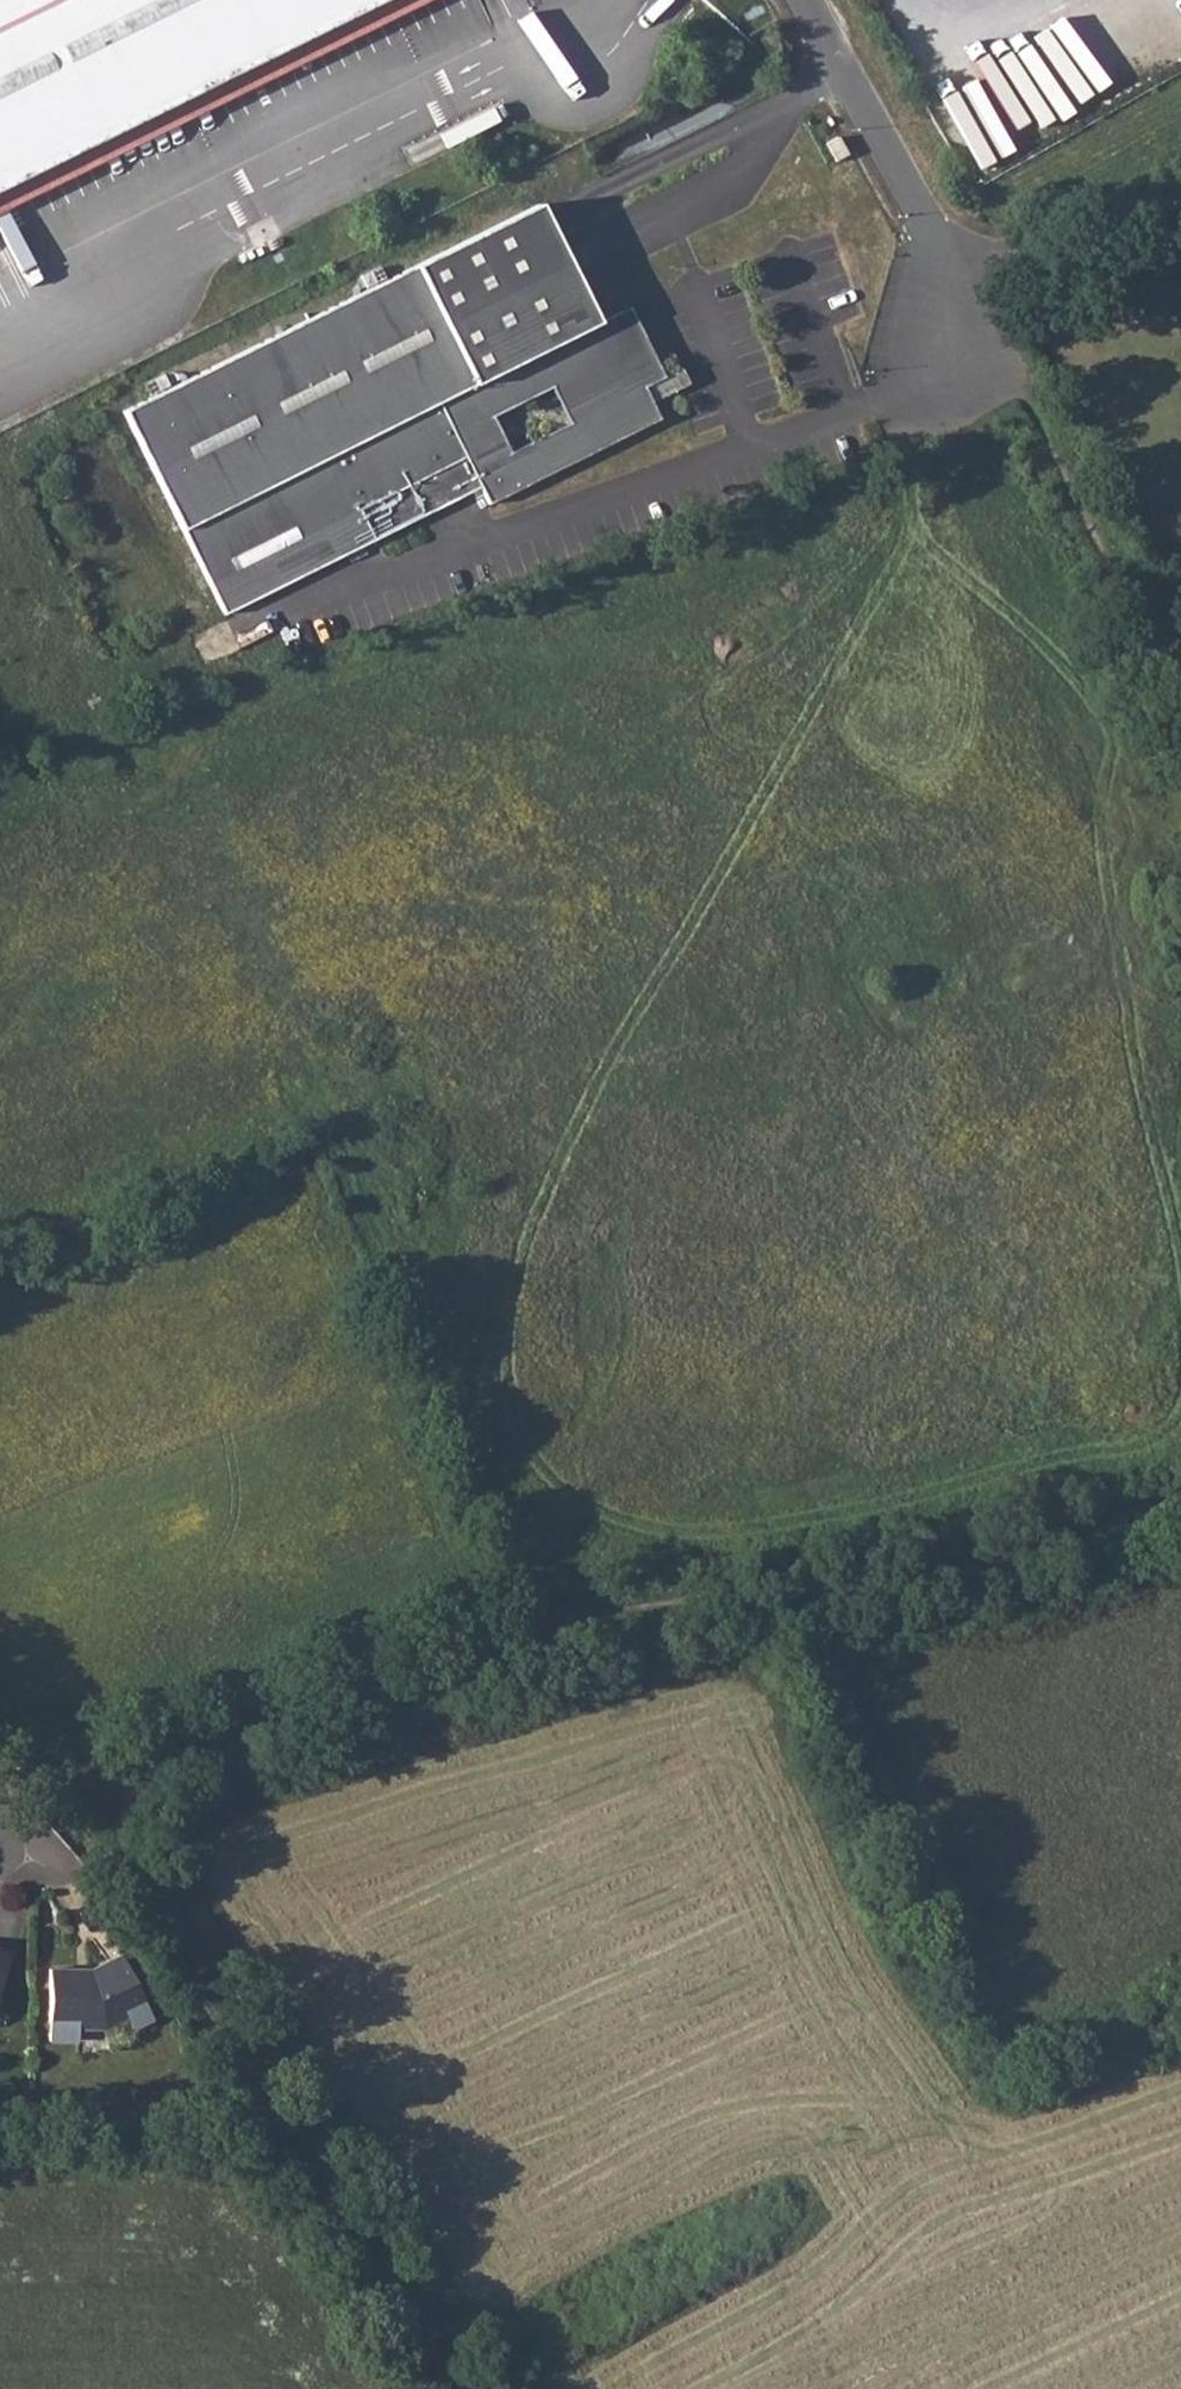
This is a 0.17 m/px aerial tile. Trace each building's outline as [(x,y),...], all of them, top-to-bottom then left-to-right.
[(374,0),(0,0),(0,183),(374,0)] [(533,206),(117,410),(216,613),(471,488),(480,506),(653,421),(637,389),(657,379),(622,308),(591,324),(533,206)] [(71,1879),(72,1831),(0,1829),(0,1876),(71,1879)] [(11,1953),(0,1949),(0,1987),(11,1953)] [(76,2030),(105,2029),(128,2019),(132,2029),(152,2020),(122,1956),(92,1970),(93,1975),(76,1975),(75,1970),(47,1971),(49,2042),(77,2042),(76,2030)]
